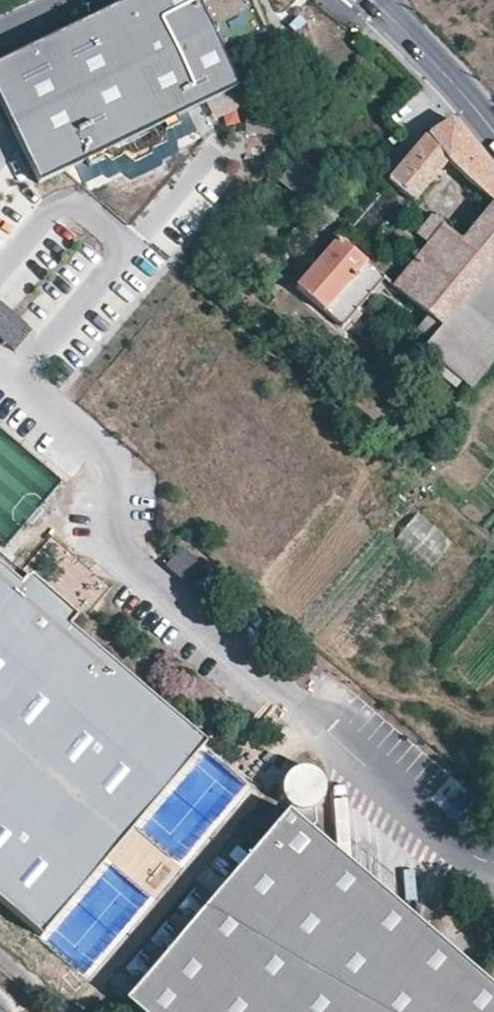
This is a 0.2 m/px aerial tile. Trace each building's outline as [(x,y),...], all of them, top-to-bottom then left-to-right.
[(27,149),(38,179),(235,89),(209,25),(198,0),(139,0),(0,67),(0,95),(27,149)] [(233,92),(208,102),(221,134),(245,124),(233,92)] [(392,287),(427,317),(418,328),(430,339),(422,348),(470,387),(493,358),(493,175),(481,158),(450,118),(427,133),(395,171),(388,177),(387,180),(412,201),(445,162),(492,203),(461,239),(431,215),(415,234),(426,243),(392,287)] [(303,202),(322,178),(297,156),(277,180),(303,202)] [(321,310),(341,327),(383,279),(366,262),(336,239),(295,287),(321,310)] [(15,353),(34,331),(0,302),(0,341),(15,353)] [(429,569),(452,543),(419,513),(396,539),(429,569)] [(27,927),(91,852),(129,808),(185,741),(194,730),(182,720),(70,625),(77,616),(56,599),(28,573),(20,583),(0,565),(0,904),(27,927)] [(194,730),(185,741),(129,808),(91,852),(27,927),(36,936),(73,894),(135,822),(206,741),(194,730)] [(181,784),(204,812),(237,785),(214,757),(181,784)] [(315,772),(307,767),(298,765),(288,767),(279,773),(274,782),(272,791),(275,801),(281,808),(288,813),(298,815),(307,813),(315,807),(320,800),(322,789),(320,780),(315,772)] [(298,815),(288,813),(284,811),(280,816),(303,835),(310,826),(307,813),(298,815)] [(416,931),(398,933),(396,914),(393,912),(374,913),(373,894),(370,892),(352,894),(350,875),(348,873),(329,874),(327,856),(303,835),(280,816),(118,1006),(126,1011),(493,1011),(493,997),(416,931)] [(348,873),(327,856),(329,874),(348,873)] [(370,892),(350,875),(352,894),(370,892)] [(393,912),(373,894),(374,913),(393,912)] [(416,931),(396,914),(398,933),(416,931)]
